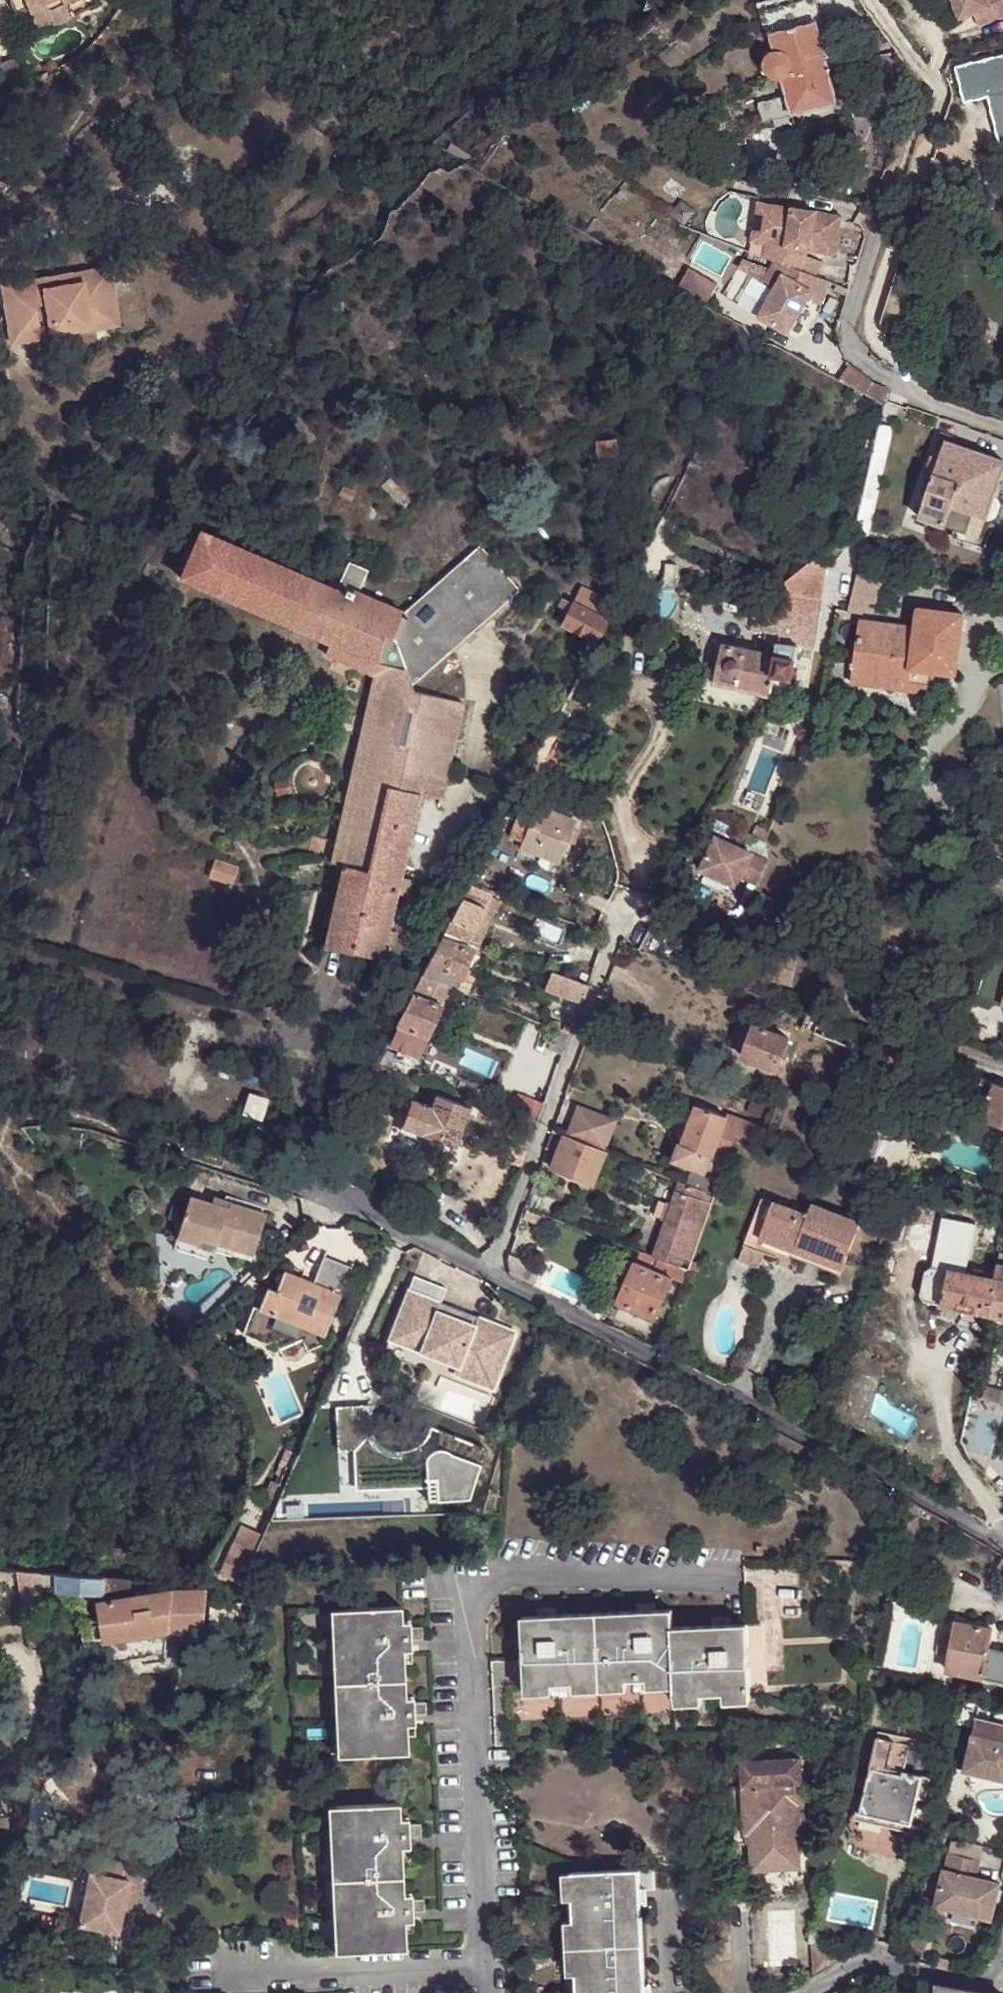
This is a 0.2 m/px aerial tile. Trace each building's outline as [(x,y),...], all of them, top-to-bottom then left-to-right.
[(49,27),(69,19),(63,6),(76,0),(6,0),(13,16),(26,11),(40,5),(49,27)] [(770,31),(815,19),(810,0),(763,0),(762,0),(770,31)] [(815,19),(827,64),(833,63),(836,62),(833,52),(830,53),(816,0),(810,0),(815,19)] [(962,19),(976,14),(993,8),(997,19),(1002,17),(1002,0),(955,0),(962,19)] [(36,33),(49,27),(40,5),(26,11),(36,33)] [(993,8),(976,14),(980,25),(997,19),(993,8)] [(815,19),(770,31),(775,50),(770,52),(765,58),(765,66),(768,72),(774,76),(782,76),(792,113),(836,101),(830,75),(827,66),(827,64),(815,19)] [(853,60),(837,63),(840,73),(856,69),(853,60)] [(837,63),(827,66),(830,75),(840,73),(837,63)] [(0,69),(0,73),(5,89),(17,86),(10,66),(0,69)] [(760,201),(755,226),(769,229),(766,242),(764,256),(775,261),(815,275),(822,261),(800,253),(802,249),(836,255),(843,216),(760,201)] [(769,229),(755,226),(753,240),(766,242),(769,229)] [(815,275),(775,261),(764,280),(776,287),(759,316),(788,332),(808,296),(820,304),(829,281),(815,275)] [(97,281),(99,289),(113,287),(111,279),(97,281)] [(16,316),(21,345),(120,328),(113,287),(99,289),(97,281),(67,286),(69,296),(53,299),(51,289),(21,294),(25,314),(16,316)] [(67,286),(51,289),(53,299),(69,296),(67,286)] [(12,296),(16,316),(25,314),(21,294),(12,296)] [(340,302),(339,298),(332,296),(325,300),(326,304),(327,308),(334,312),(341,306),(340,302)] [(986,518),(990,516),(996,513),(999,502),(998,497),(994,493),(1002,466),(1002,459),(957,443),(946,439),(941,456),(933,476),(919,515),(946,524),(953,505),(986,518)] [(598,440),(598,452),(613,451),(613,440),(598,440)] [(926,473),(933,476),(941,456),(933,453),(926,473)] [(983,525),(986,518),(953,505),(946,524),(955,528),(952,536),(985,547),(988,539),(980,536),(983,525)] [(427,772),(447,777),(464,704),(413,693),(412,685),(519,591),(479,547),(404,611),(357,593),(354,590),(352,596),(337,590),(200,529),(178,580),(327,647),(323,657),(372,678),(330,863),(341,866),(323,947),(384,960),(388,943),(391,929),(398,896),(402,880),(422,795),(427,772)] [(781,631),(780,641),(800,645),(813,646),(819,600),(821,601),(825,560),(813,557),(787,578),(783,611),(781,631)] [(348,563),(337,590),(352,596),(354,590),(357,593),(368,571),(348,563)] [(885,577),(859,570),(847,613),(862,615),(864,603),(877,607),(885,577)] [(572,602),(606,620),(616,603),(620,595),(607,587),(603,596),(581,584),(572,602)] [(578,648),(588,653),(606,620),(572,602),(561,596),(556,603),(568,609),(562,623),(584,635),(578,648)] [(781,631),(783,611),(757,607),(754,628),(781,631)] [(959,663),(966,613),(920,607),(917,628),(862,620),(854,681),(934,692),(936,671),(938,660),(959,663)] [(771,694),(780,641),(768,639),(766,651),(722,644),(714,683),(771,694)] [(800,645),(780,641),(771,694),(773,695),(774,690),(791,694),(794,678),(793,678),(795,666),(797,665),(800,645)] [(958,671),(959,663),(938,660),(936,671),(958,675),(958,671)] [(545,739),(528,772),(538,777),(555,744),(545,739)] [(442,800),(447,777),(427,772),(422,795),(442,800)] [(290,791),(288,778),(275,781),(277,794),(290,791)] [(576,818),(537,800),(537,801),(524,795),(509,830),(522,836),(520,840),(559,857),(576,818)] [(767,861),(716,837),(700,872),(737,890),(741,881),(755,887),(767,861)] [(993,869),(1000,869),(999,858),(990,859),(990,870),(993,869)] [(232,883),(238,867),(214,859),(209,876),(232,883)] [(414,882),(402,880),(398,896),(410,897),(414,882)] [(471,881),(463,896),(483,905),(491,889),(471,881)] [(463,896),(452,919),(472,928),(483,905),(463,896)] [(452,919),(445,931),(467,939),(472,928),(452,919)] [(398,931),(391,929),(388,943),(395,945),(398,931)] [(443,937),(429,964),(460,976),(461,977),(472,948),(443,937)] [(757,978),(790,988),(799,958),(784,953),(781,963),(762,958),(757,978)] [(429,964),(423,977),(432,980),(454,988),(460,976),(429,964)] [(587,986),(549,972),(544,987),(567,997),(568,995),(581,1001),(587,986)] [(423,977),(414,994),(423,998),(432,980),(423,977)] [(414,994),(398,1026),(399,1026),(408,1030),(422,1037),(425,1038),(440,1005),(423,998),(414,994)] [(854,1031),(807,1013),(802,1028),(849,1045),(854,1032),(854,1031)] [(408,1030),(399,1026),(390,1045),(417,1057),(425,1038),(422,1037),(418,1046),(403,1039),(408,1030)] [(790,1038),(757,1026),(745,1059),(779,1071),(790,1038)] [(418,1046),(422,1037),(408,1030),(403,1039),(418,1046)] [(50,1063),(52,1049),(39,1048),(37,1062),(50,1063)] [(978,1076),(968,1101),(968,1102),(970,1108),(974,1113),(1002,1124),(1002,1085),(978,1076)] [(430,1108),(435,1096),(426,1093),(422,1104),(430,1108)] [(242,1115),(260,1121),(267,1100),(249,1094),(242,1115)] [(435,1095),(435,1096),(430,1108),(422,1104),(409,1100),(399,1126),(453,1147),(468,1107),(435,1095)] [(566,1137),(606,1152),(617,1120),(579,1105),(566,1137)] [(714,1154),(728,1118),(729,1118),(698,1106),(684,1143),(683,1145),(712,1156),(713,1157),(714,1154)] [(728,1160),(736,1139),(741,1123),(728,1118),(714,1154),(728,1160)] [(736,1139),(761,1146),(766,1132),(741,1123),(736,1139)] [(593,1183),(606,1152),(566,1137),(564,1136),(552,1167),(593,1183)] [(705,1172),(712,1156),(683,1145),(684,1143),(678,1141),(670,1159),(705,1172)] [(716,1195),(724,1171),(713,1167),(709,1176),(689,1169),(684,1183),(705,1190),(716,1195)] [(679,1268),(705,1190),(684,1183),(680,1181),(654,1259),(679,1268)] [(716,1195),(705,1190),(679,1268),(680,1269),(683,1259),(692,1263),(716,1195)] [(201,1237),(218,1242),(252,1254),(266,1214),(230,1202),(228,1207),(190,1194),(176,1235),(199,1243),(201,1237)] [(756,1251),(759,1242),(773,1204),(762,1200),(738,1262),(758,1270),(764,1255),(756,1251)] [(773,1204),(759,1242),(840,1273),(859,1224),(810,1206),(806,1216),(773,1204)] [(1002,1227),(1002,1217),(965,1204),(958,1227),(999,1241),(1002,1227)] [(213,1258),(218,1242),(201,1237),(199,1243),(176,1235),(173,1246),(213,1258)] [(253,1305),(242,1332),(267,1342),(275,1340),(279,1346),(301,1338),(306,1348),(322,1343),(319,1336),(324,1335),(354,1263),(326,1252),(312,1282),(283,1271),(276,1290),(265,1289),(258,1307),(253,1305)] [(672,1284),(679,1268),(654,1259),(640,1253),(618,1304),(655,1321),(672,1284)] [(995,1280),(999,1281),(991,1316),(1002,1318),(1002,1267),(998,1266),(995,1280)] [(942,1306),(991,1316),(999,1281),(995,1280),(932,1267),(926,1271),(920,1295),(925,1303),(942,1306)] [(680,1269),(679,1268),(672,1284),(683,1289),(688,1273),(680,1269)] [(440,1286),(408,1274),(383,1338),(417,1350),(420,1345),(456,1359),(451,1373),(477,1383),(486,1360),(497,1365),(504,1348),(492,1344),(499,1324),(472,1315),(469,1323),(432,1309),(435,1301),(440,1286)] [(432,1309),(469,1323),(472,1315),(435,1301),(432,1309)] [(942,1306),(939,1320),(1002,1333),(1002,1318),(991,1316),(942,1306)] [(492,1344),(504,1348),(511,1329),(499,1324),(492,1344)] [(486,1360),(477,1383),(489,1388),(497,1365),(486,1360)] [(359,1402),(332,1404),(333,1447),(349,1446),(349,1463),(369,1463),(371,1486),(422,1483),(432,1483),(464,1495),(481,1446),(447,1433),(441,1446),(438,1446),(434,1446),(430,1447),(427,1448),(424,1451),(422,1454),(413,1443),(409,1446),(403,1447),(396,1448),(396,1454),(388,1453),(380,1450),(368,1440),(361,1430),(358,1420),(357,1409),(359,1402)] [(370,1402),(359,1402),(357,1409),(358,1420),(361,1430),(368,1440),(380,1450),(388,1453),(396,1454),(396,1448),(389,1447),(382,1444),(376,1440),(371,1434),(368,1426),(367,1419),(367,1411),(370,1402)] [(436,1428),(430,1447),(434,1446),(438,1446),(441,1446),(447,1433),(436,1428)] [(274,1469),(285,1473),(291,1457),(281,1453),(274,1469)] [(369,1463),(349,1463),(350,1486),(371,1486),(369,1463)] [(464,1495),(432,1483),(422,1483),(423,1497),(464,1495)] [(39,1572),(19,1570),(23,1614),(44,1612),(42,1598),(39,1572)] [(130,1579),(39,1572),(42,1598),(131,1592),(130,1579)] [(201,1632),(203,1593),(191,1591),(175,1591),(99,1603),(99,1609),(103,1640),(166,1632),(201,1632)] [(344,1612),(348,1756),(412,1754),(411,1726),(410,1699),(408,1651),(407,1623),(407,1609),(344,1612)] [(342,1756),(348,1756),(344,1612),(338,1612),(342,1756)] [(579,1686),(632,1684),(652,1683),(652,1691),(680,1691),(681,1707),(707,1707),(707,1697),(729,1697),(730,1706),(756,1705),(753,1628),(678,1631),(678,1614),(529,1619),(530,1663),(531,1687),(558,1687),(579,1686)] [(966,1674),(982,1678),(988,1649),(991,1630),(946,1620),(936,1668),(966,1674)] [(415,1623),(407,1623),(408,1651),(416,1651),(416,1640),(415,1629),(415,1623)] [(427,1629),(415,1629),(416,1640),(428,1640),(427,1629)] [(982,1678),(1002,1682),(1002,1652),(988,1649),(982,1678)] [(514,1689),(531,1687),(530,1663),(497,1664),(500,1748),(516,1748),(514,1689)] [(632,1692),(632,1684),(579,1686),(579,1694),(632,1692)] [(558,1696),(558,1687),(531,1687),(531,1697),(558,1696)] [(417,1698),(410,1699),(411,1726),(419,1726),(418,1716),(418,1705),(417,1698)] [(431,1705),(418,1705),(418,1716),(431,1716),(431,1705)] [(1002,1778),(1002,1723),(977,1718),(966,1771),(1002,1778)] [(879,1740),(862,1815),(913,1826),(922,1779),(906,1775),(911,1746),(879,1740)] [(800,1760),(741,1764),(742,1789),(745,1835),(750,1835),(750,1845),(752,1872),(799,1869),(798,1847),(796,1818),(795,1804),(801,1804),(802,1804),(800,1760)] [(339,1808),(346,1953),(409,1950),(408,1922),(407,1896),(405,1848),(404,1820),(403,1806),(339,1808)] [(338,1953),(346,1953),(339,1808),(332,1808),(338,1953)] [(803,1817),(796,1818),(798,1847),(813,1846),(811,1816),(803,1817)] [(411,1819),(404,1820),(405,1848),(412,1848),(411,1837),(411,1826),(411,1819)] [(424,1826),(411,1826),(411,1837),(424,1836),(424,1826)] [(950,1838),(946,1854),(977,1861),(981,1845),(950,1838)] [(931,1906),(988,1919),(997,1884),(973,1878),(977,1861),(946,1854),(942,1871),(940,1870),(931,1906)] [(126,1903),(134,1905),(140,1906),(148,1868),(106,1859),(103,1876),(91,1874),(80,1926),(120,1934),(125,1913),(126,1903)] [(658,1873),(642,1875),(642,1892),(658,1892),(658,1873)] [(642,1892),(642,1875),(576,1877),(577,1902),(578,1924),(580,1977),(580,1992),(646,1992),(642,1892)] [(568,1902),(577,1902),(576,1877),(567,1877),(568,1902)] [(414,1895),(407,1896),(408,1922),(415,1922),(415,1915),(414,1903),(414,1895)] [(426,1902),(414,1903),(415,1915),(426,1914),(426,1902)] [(132,1914),(134,1905),(126,1903),(125,1913),(132,1914)] [(571,1977),(580,1977),(578,1924),(568,1925),(571,1977)] [(854,1954),(813,1946),(815,1977),(854,1954)]
